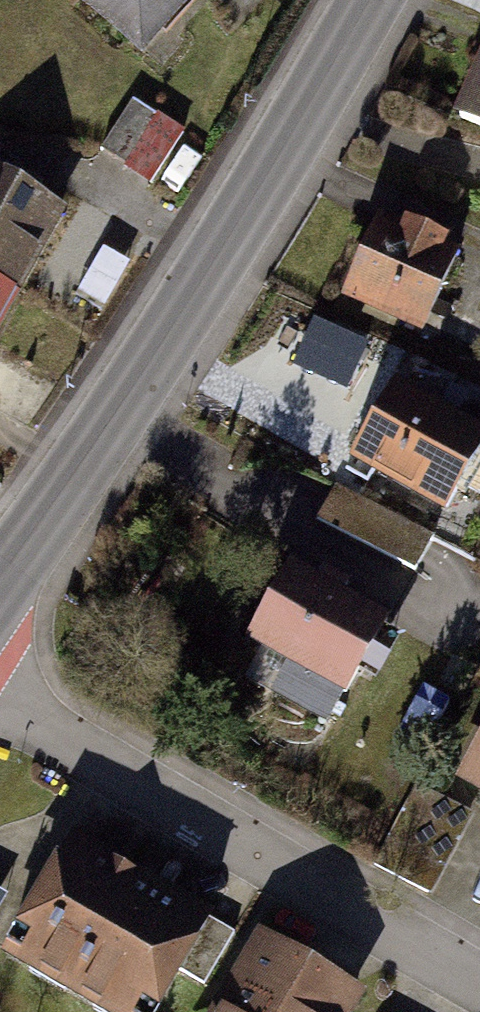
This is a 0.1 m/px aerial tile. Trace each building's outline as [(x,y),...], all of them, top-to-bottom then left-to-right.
[(141,45),(180,0),(89,0),(141,45)] [(461,115),(479,123),(479,74),(461,115)] [(134,100),(101,150),(151,182),(184,133),(134,100)] [(16,292),(62,211),(0,176),(0,283),(16,292)] [(377,221),(344,294),(425,331),(458,258),(437,249),(443,238),(410,223),(406,234),(377,221)] [(16,292),(0,283),(0,321),(16,292)] [(353,453),(449,508),(462,486),(479,453),(479,433),(393,384),(353,453)] [(462,486),(479,496),(479,453),(462,486)] [(335,484),(317,520),(416,571),(434,536),(335,484)] [(290,566),(250,638),(294,663),(279,689),(328,717),(343,690),(347,693),(388,621),(290,566)] [(467,774),(479,781),(479,751),(467,774)] [(417,785),(375,864),(428,892),(471,813),(417,785)] [(8,954),(36,969),(54,964),(75,976),(67,988),(97,1005),(118,1001),(137,1011),(153,1011),(179,968),(209,918),(72,841),(8,954)] [(236,934),(209,918),(179,968),(206,984),(236,934)] [(223,1011),(344,1011),(355,993),(265,940),(223,1011)]
